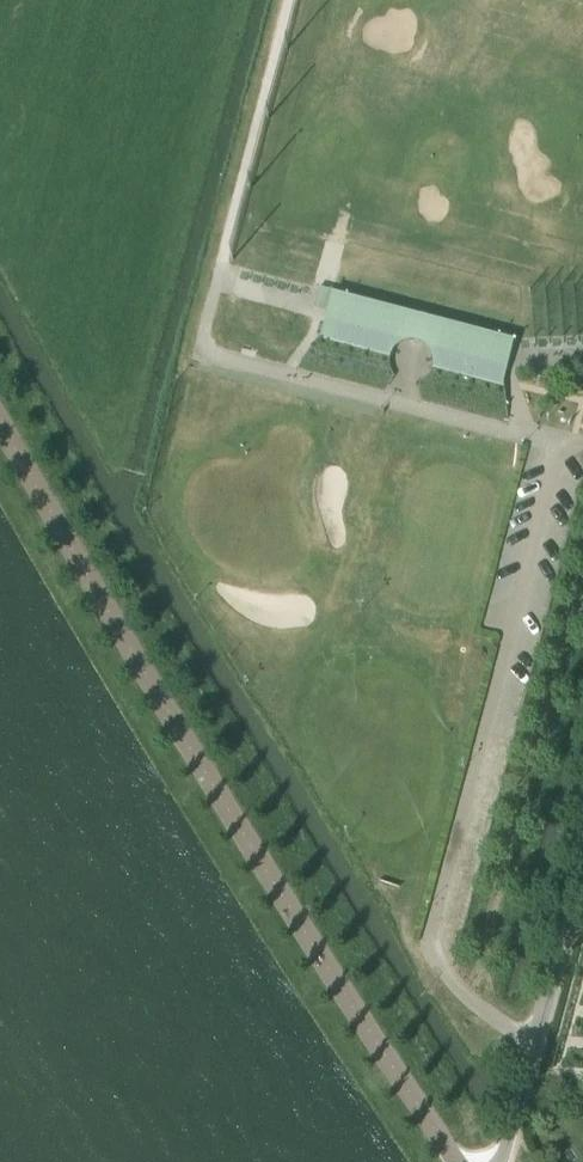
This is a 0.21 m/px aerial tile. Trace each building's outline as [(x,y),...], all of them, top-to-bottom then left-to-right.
[(508,342),(331,295),(321,336),(298,369),(384,390),(391,377),(388,369),(389,362),(392,353),(395,348),(402,344),(408,343),(415,344),(420,347),(425,351),(428,356),(429,363),(430,370),(428,377),(423,383),(416,385),(417,398),(505,421),(497,386),(508,342)]
